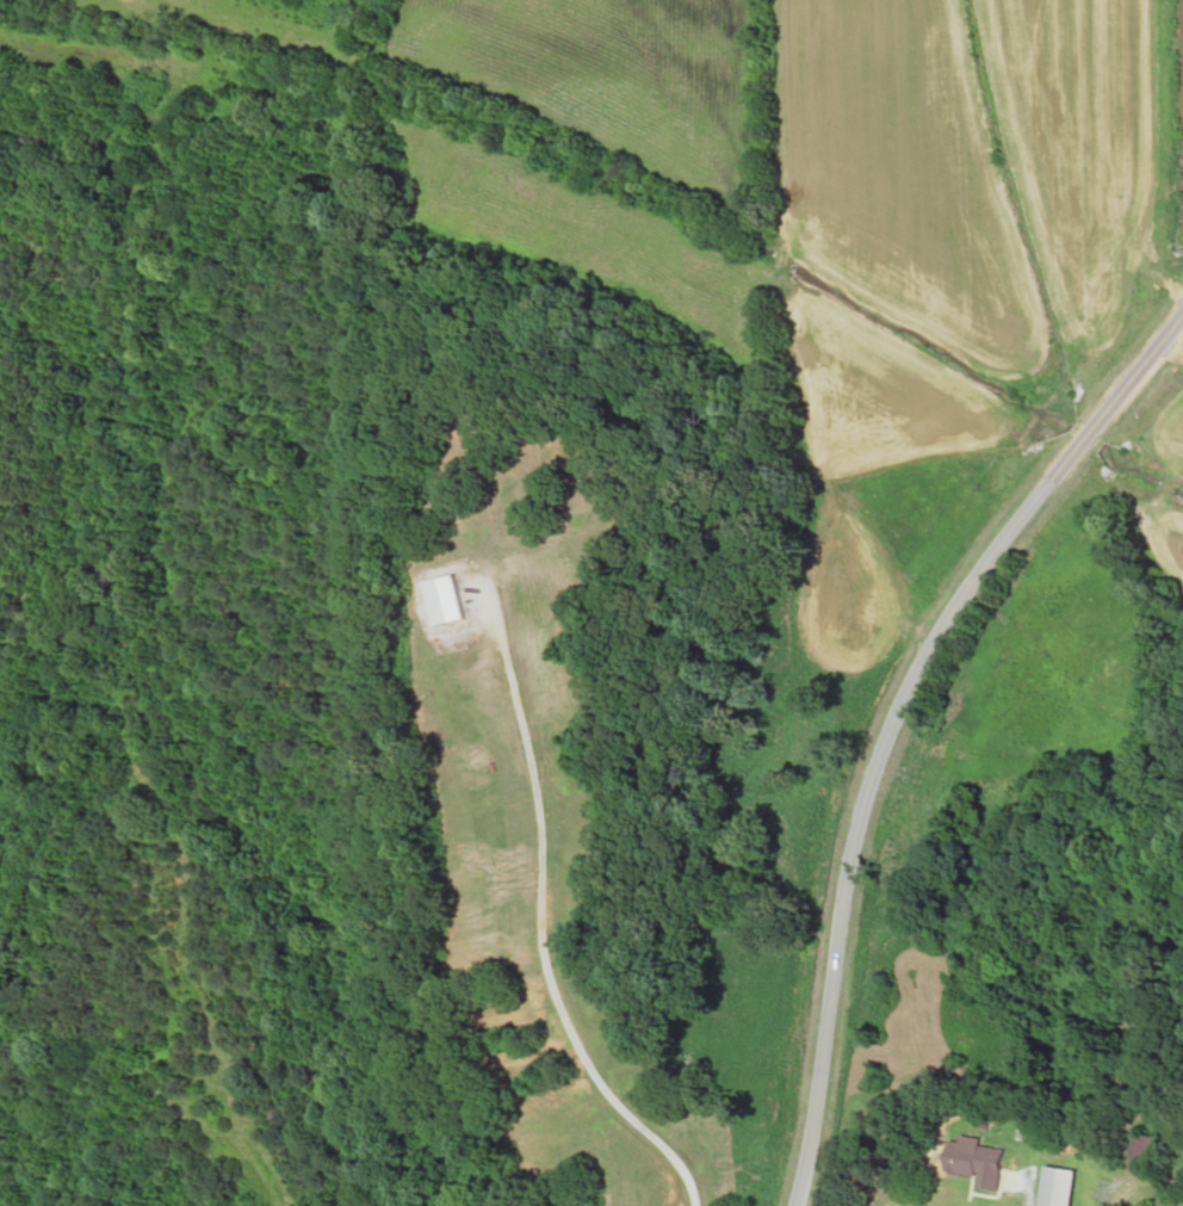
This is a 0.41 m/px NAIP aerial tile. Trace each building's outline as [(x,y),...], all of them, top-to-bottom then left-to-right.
[(963,1141),(986,1144),(986,1135),(964,1132),(963,1141)] [(1056,1166),(1051,1205),(1082,1205),(1086,1171),(1056,1166)]
